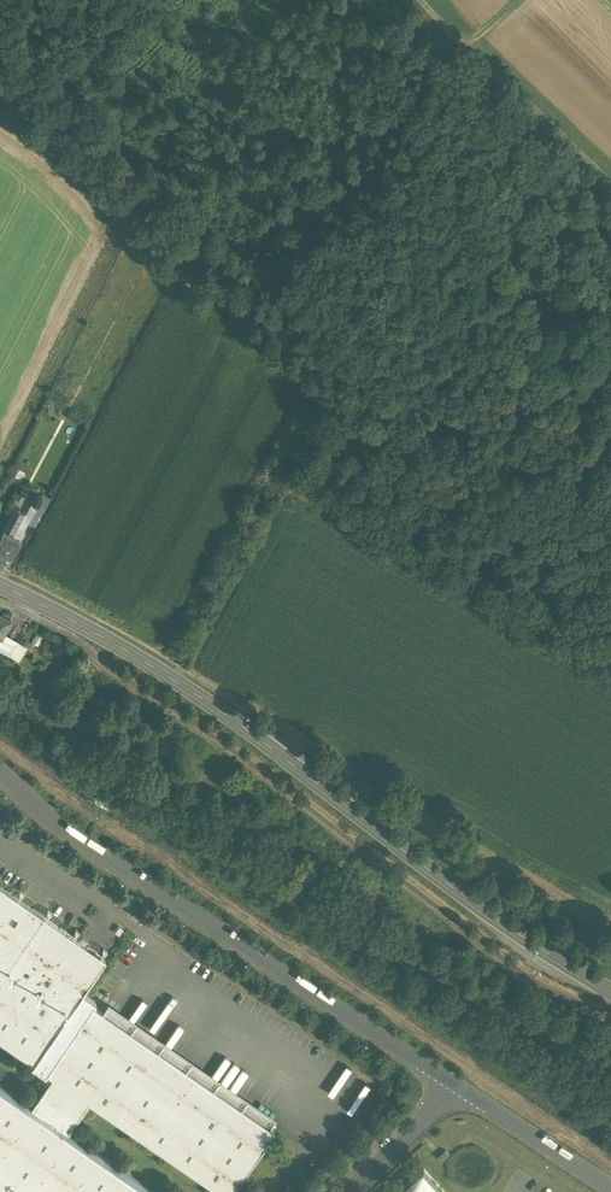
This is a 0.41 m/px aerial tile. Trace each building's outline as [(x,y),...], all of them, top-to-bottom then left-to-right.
[(294,472),(287,467),(282,475),(289,480),(294,472)] [(14,507),(3,528),(12,534),(24,512),(14,507)] [(3,528),(0,533),(0,550),(10,556),(20,538),(12,534),(3,528)] [(197,603),(183,628),(191,633),(193,630),(205,608),(197,603)] [(1,635),(10,618),(0,612),(0,634),(1,635)] [(191,633),(183,628),(173,646),(186,653),(190,645),(192,647),(195,643),(193,641),(198,632),(193,630),(191,633)] [(0,886),(0,1040),(33,1063),(31,1065),(45,1075),(93,1006),(96,1002),(83,993),(105,960),(0,886)] [(108,1002),(101,1012),(93,1006),(47,1072),(51,1076),(88,1101),(219,1191),(232,1191),(274,1131),(270,1128),(276,1119),(108,1002)] [(88,1101),(51,1076),(31,1105),(68,1131),(88,1101)] [(0,1084),(0,1191),(156,1191),(68,1131),(31,1105),(0,1084)] [(446,1149),(438,1156),(442,1161),(450,1154),(446,1149)] [(424,1169),(398,1191),(445,1191),(424,1169)]
